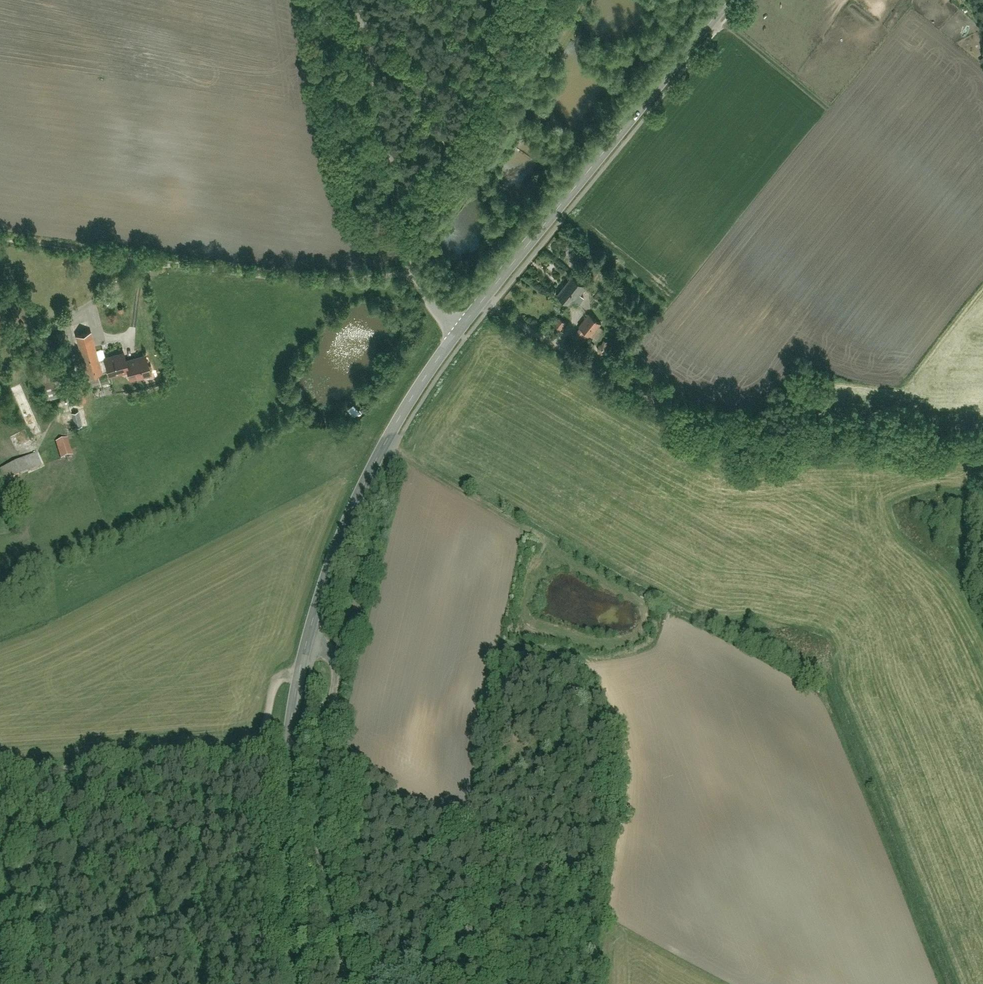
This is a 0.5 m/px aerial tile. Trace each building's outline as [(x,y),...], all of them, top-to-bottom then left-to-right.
[(600,272),(607,263),(601,258),(594,268),(600,272)] [(572,276),(557,296),(571,307),(572,306),(576,308),(580,302),(577,300),(587,287),(572,276)] [(590,314),(578,329),(591,340),(596,343),(599,340),(606,331),(601,327),(603,324),(590,314)] [(552,328),(559,334),(566,324),(559,319),(552,328)] [(93,332),(75,336),(86,380),(103,376),(93,332)] [(584,347),(587,342),(581,338),(578,342),(584,347)] [(104,360),(110,378),(124,374),(127,382),(152,375),(146,356),(123,363),(121,355),(104,360)] [(36,366),(45,400),(58,396),(49,362),(36,366)] [(67,386),(72,405),(85,401),(80,382),(67,386)] [(66,444),(56,447),(60,462),(70,459),(66,444)] [(3,486),(41,468),(35,456),(0,472),(0,480),(3,486)]
